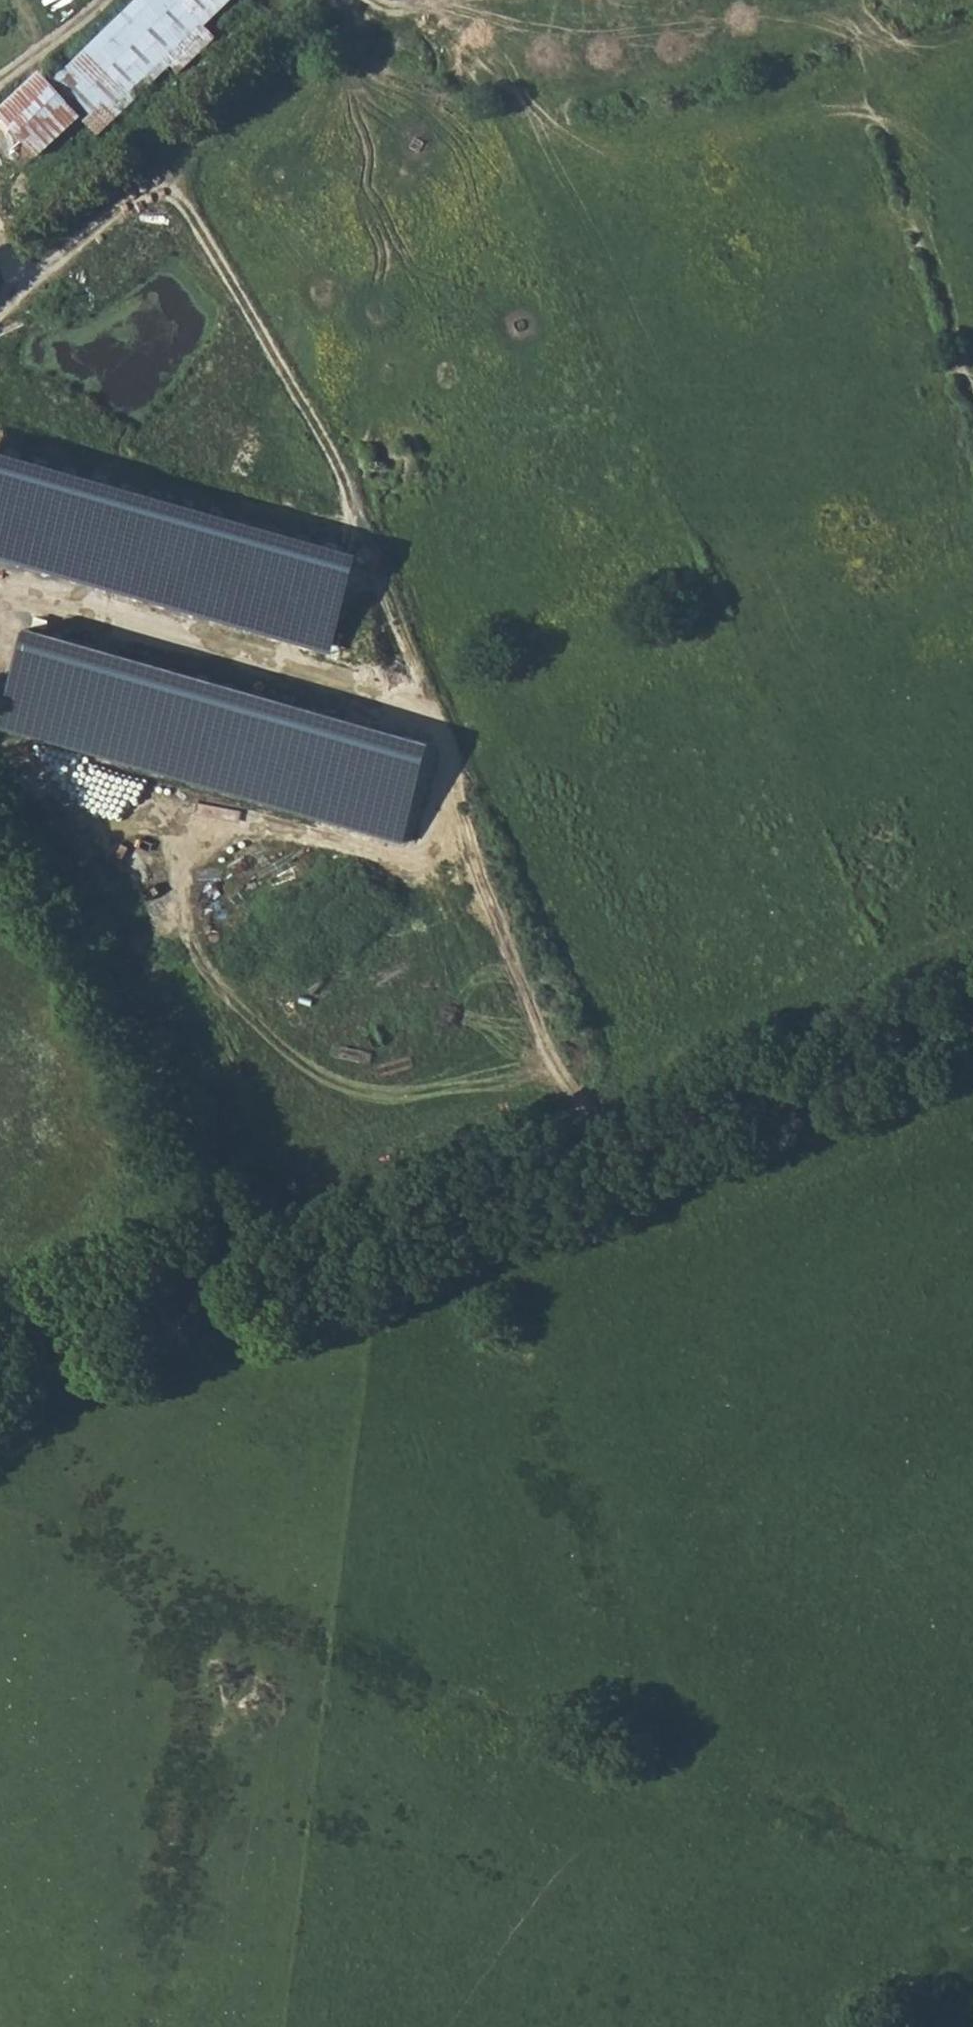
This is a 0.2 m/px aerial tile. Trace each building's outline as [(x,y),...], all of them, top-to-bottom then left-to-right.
[(46,152),(90,111),(102,124),(175,54),(184,63),(220,28),(191,0),(141,0),(57,79),(47,68),(5,108),(46,152)]
